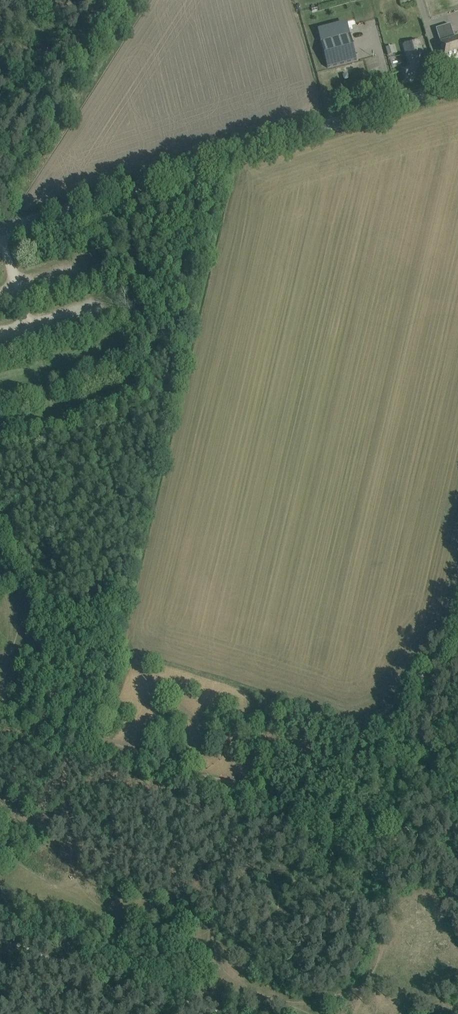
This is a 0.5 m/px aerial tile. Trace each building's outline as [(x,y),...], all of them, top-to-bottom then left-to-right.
[(436,29),(439,37),(446,34),(448,41),(441,43),(446,59),(457,55),(457,38),(455,39),(450,24),(436,29)] [(351,35),(321,43),(327,68),(357,60),(351,35)] [(402,70),(405,80),(428,74),(419,41),(404,45),(410,68),(402,70)]
